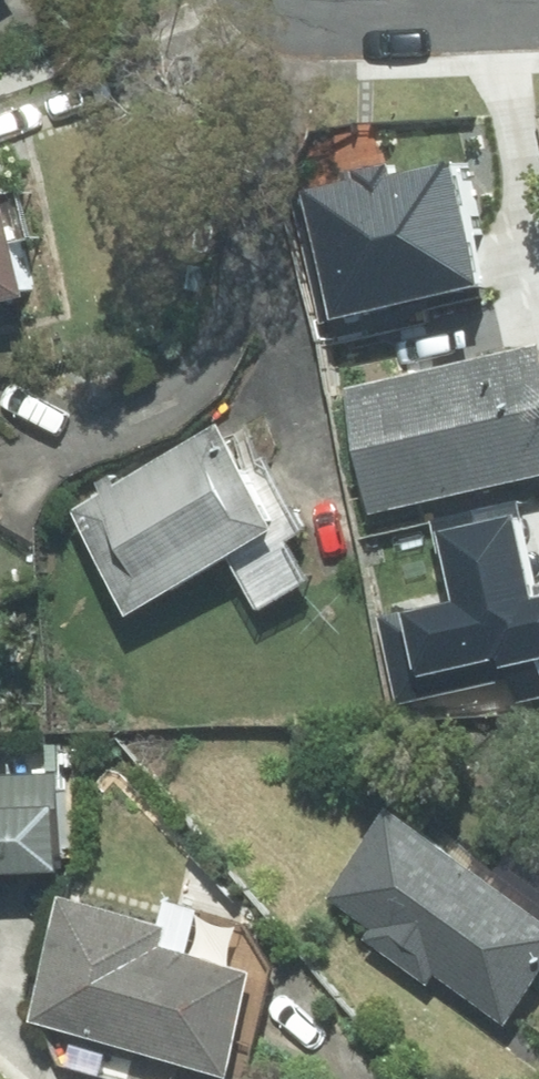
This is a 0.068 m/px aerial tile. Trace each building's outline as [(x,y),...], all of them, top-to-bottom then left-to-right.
[(451,160),(303,199),(333,320),(481,287),(451,160)] [(0,176),(0,311),(68,295),(37,168),(0,176)] [(538,489),(538,345),(338,389),(366,524),(538,489)] [(240,414),(79,505),(145,620),(306,529),(240,414)] [(449,536),(461,605),(390,618),(404,698),(504,681),(516,697),(538,693),(538,615),(528,617),(512,525),(449,536)] [(41,863),(90,867),(85,797),(0,795),(0,914),(41,863)] [(380,935),(450,984),(459,971),(532,1022),(538,1012),(538,883),(414,797),(347,893),(389,922),(380,935)] [(196,945),(205,911),(80,879),(46,1016),(252,1068),(277,965),(196,945)]
